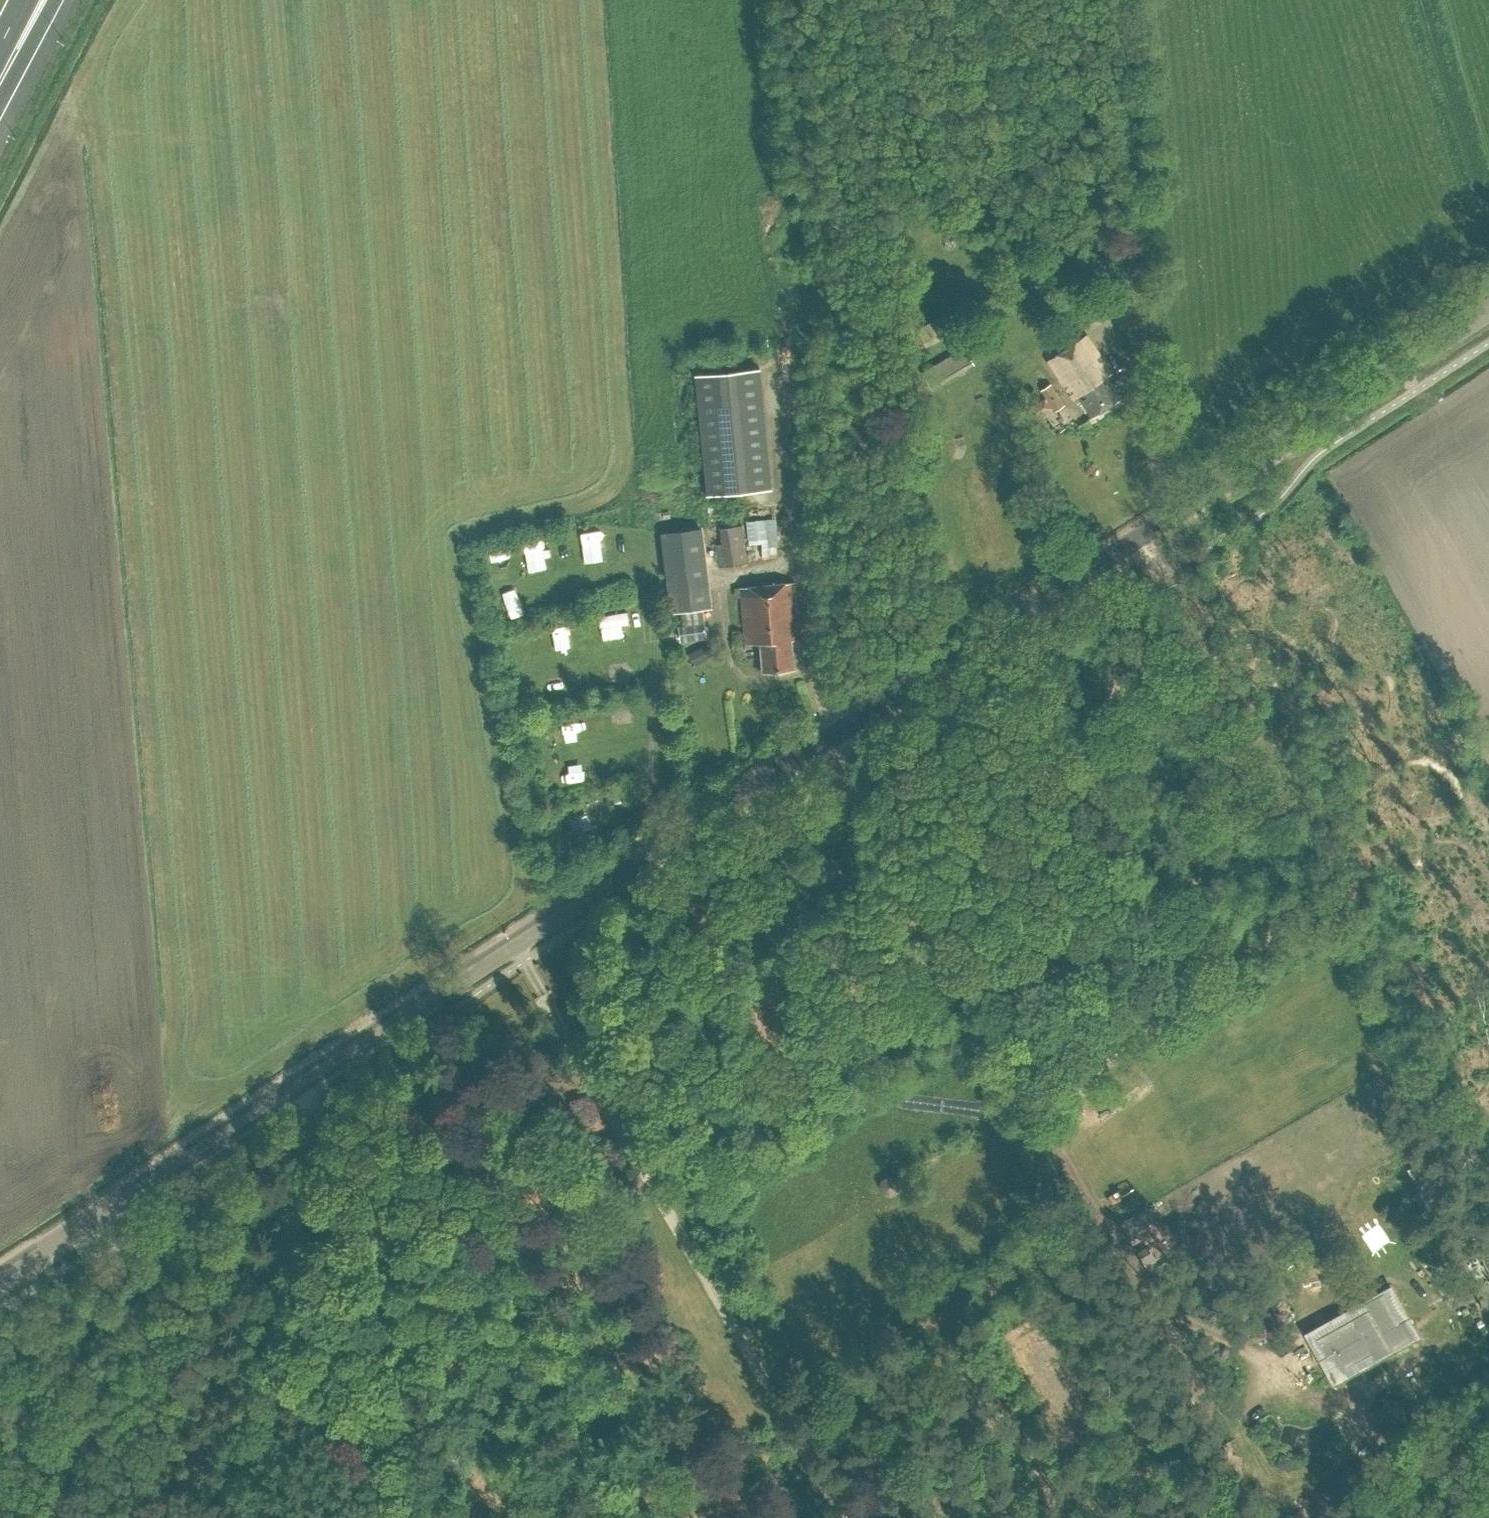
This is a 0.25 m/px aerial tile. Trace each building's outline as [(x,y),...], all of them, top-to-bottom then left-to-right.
[(926,346),(953,331),(943,312),(916,327),(926,346)] [(1120,397),(1099,366),(1104,362),(1085,335),(1048,359),(1073,397),(1077,395),(1091,416),(1120,397)] [(931,388),(973,363),(963,347),(921,372),(931,388)] [(757,370),(693,376),(704,495),(769,489),(757,370)] [(1055,410),(1063,405),(1049,383),(1041,389),(1055,410)] [(693,556),(691,520),(678,521),(679,557),(693,556)] [(718,566),(748,561),(743,525),(719,528),(722,543),(715,544),(718,566)] [(793,667),(790,639),(798,638),(793,581),(739,586),(743,643),(760,642),(762,670),(793,667)] [(705,621),(679,625),(681,641),(707,637),(705,621)] [(702,643),(688,651),(694,663),(708,655),(702,643)] [(1140,1209),(1118,1221),(1128,1239),(1150,1227),(1140,1209)] [(1373,1302),(1320,1330),(1326,1341),(1327,1342),(1330,1348),(1336,1345),(1338,1350),(1341,1348),(1348,1361),(1375,1347),(1378,1353),(1418,1331),(1408,1314),(1403,1316),(1388,1287),(1370,1297),(1373,1302)]
